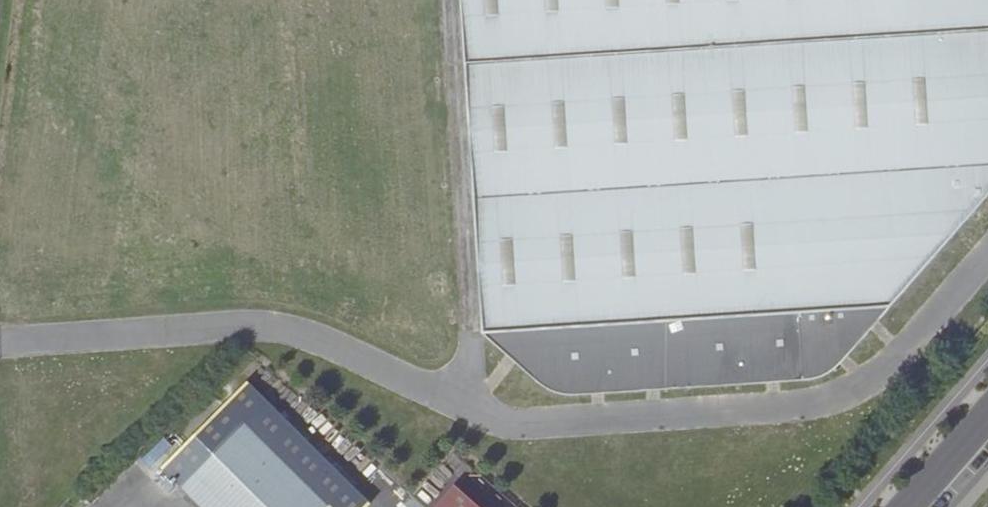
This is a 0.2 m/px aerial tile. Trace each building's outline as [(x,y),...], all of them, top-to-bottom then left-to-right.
[(483,331),(540,382),(553,389),(575,393),(816,378),(825,375),(839,365),(987,197),(987,0),(462,0),(483,331)] [(164,465),(205,506),(327,506),(330,504),(332,506),(365,506),(371,501),(248,382),(164,465)] [(455,486),(436,506),(479,506),(455,486)]
